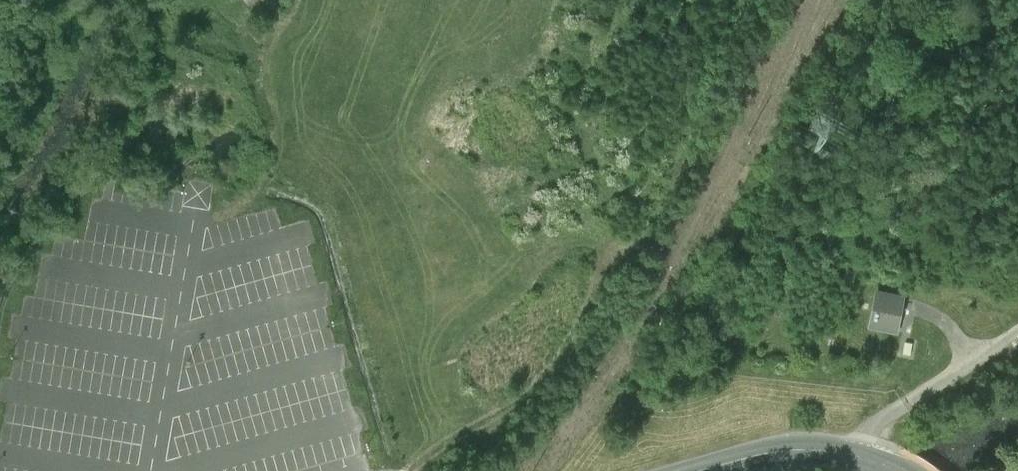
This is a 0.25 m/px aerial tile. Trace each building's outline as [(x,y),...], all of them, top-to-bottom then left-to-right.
[(876,286),(869,326),(898,332),(905,292),(876,286)] [(911,327),(916,295),(906,294),(901,325),(911,327)]
